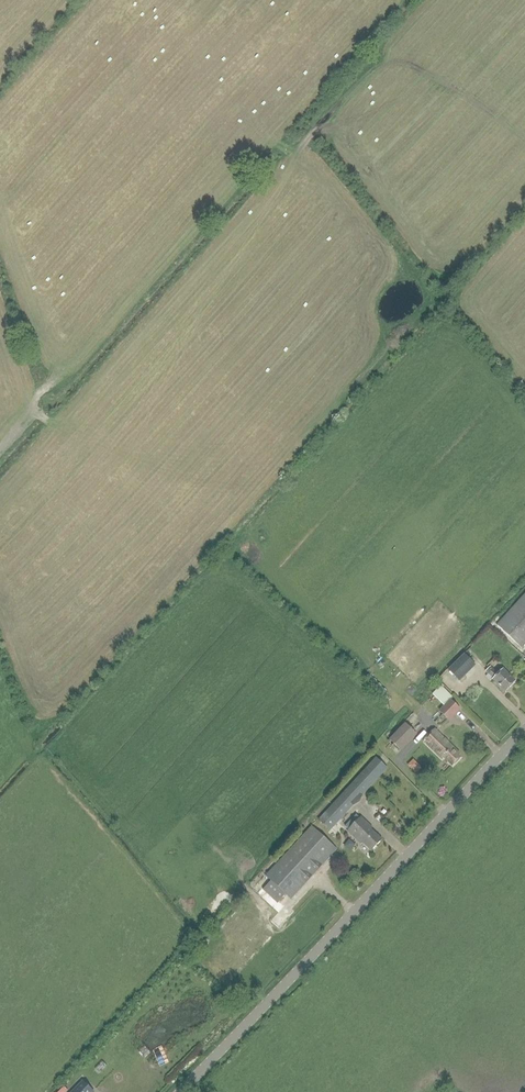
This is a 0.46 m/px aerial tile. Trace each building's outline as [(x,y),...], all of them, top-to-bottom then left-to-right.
[(497,625),(521,648),(524,644),(524,594),(497,625)] [(476,665),(464,654),(448,670),(459,682),(476,665)] [(487,673),(485,675),(490,680),(492,679),(504,691),(515,681),(502,668),(497,673),(490,666),(485,671),(487,673)] [(454,716),(461,709),(450,699),(443,705),(454,716)] [(417,734),(404,723),(389,739),(401,751),(417,734)] [(443,757),(452,765),(460,757),(457,754),(459,752),(434,729),(423,740),(442,759),(443,757)] [(386,768),(375,758),(318,819),(330,830),(386,768)] [(411,763),(417,771),(423,765),(417,758),(411,763)] [(362,842),(371,851),(382,840),(370,828),(372,827),(361,817),(352,826),(349,824),(345,828),(348,830),(347,831),(361,844),(362,842)] [(310,826),(265,876),(270,880),(262,889),(262,890),(266,886),(280,899),(276,903),(277,903),(285,894),(290,899),(336,849),(310,826)] [(108,1047),(117,1055),(126,1046),(117,1038),(108,1047)] [(160,1053),(159,1052),(154,1054),(160,1066),(165,1064),(160,1053)] [(79,1082),(69,1091),(89,1091),(79,1082)]
